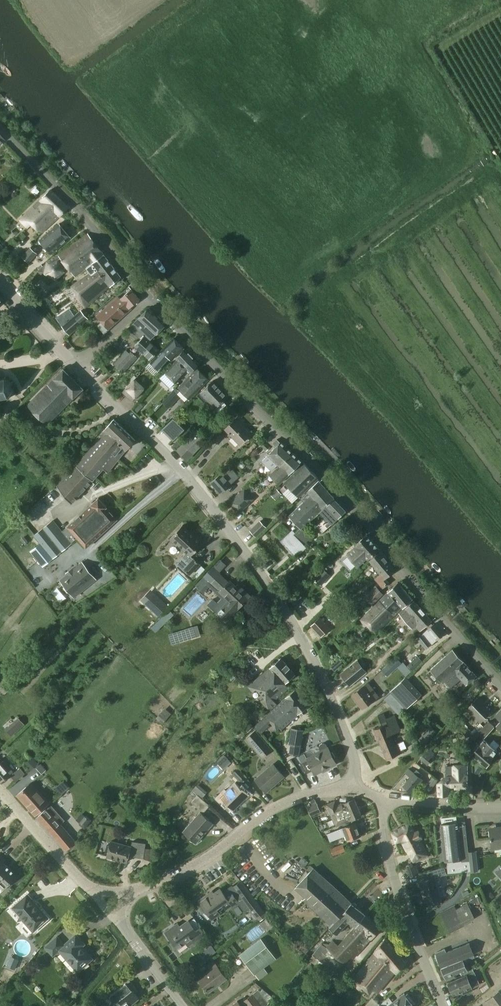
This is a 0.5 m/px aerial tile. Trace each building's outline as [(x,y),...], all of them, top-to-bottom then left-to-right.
[(61,216),(69,208),(51,190),(20,220),(27,227),(34,221),(44,231),(61,215),(61,216)] [(51,253),(71,237),(59,223),(40,239),(51,253)] [(84,307),(121,277),(88,234),(71,246),(60,255),(62,257),(76,276),(88,268),(92,274),(78,283),(84,291),(77,298),(84,307)] [(29,263),(37,254),(30,247),(22,257),(29,263)] [(64,270),(56,261),(62,257),(60,255),(54,258),(38,271),(49,284),(64,270)] [(131,289),(121,299),(118,296),(96,315),(109,329),(132,309),(130,307),(139,299),(131,289)] [(134,322),(132,324),(145,336),(150,340),(151,339),(166,323),(158,316),(156,314),(149,308),(134,322)] [(61,326),(68,334),(87,319),(80,311),(61,326)] [(142,339),(136,345),(137,346),(151,359),(160,349),(150,340),(145,336),(142,339)] [(174,338),(163,349),(150,362),(157,369),(169,356),(172,359),(184,348),(174,338)] [(190,373),(199,364),(185,349),(177,359),(165,372),(176,383),(184,375),(186,377),(190,373)] [(124,359),(117,367),(123,373),(137,358),(131,352),(124,359)] [(113,363),(117,367),(124,359),(120,356),(113,363)] [(197,367),(183,382),(177,387),(190,399),(197,392),(196,391),(209,378),(197,367)] [(47,425),(83,388),(64,369),(27,406),(47,425)] [(0,399),(0,397),(7,395),(8,398),(9,397),(9,395),(12,391),(14,392),(15,390),(12,389),(11,383),(13,382),(13,380),(10,382),(6,378),(6,376),(5,375),(4,378),(0,378),(0,399)] [(132,401),(144,388),(135,379),(126,388),(122,392),(132,401)] [(223,400),(227,396),(212,380),(201,391),(219,410),(226,403),(223,400)] [(169,393),(161,402),(163,403),(168,408),(176,400),(169,393)] [(185,429),(173,418),(162,429),(173,441),(185,429)] [(225,428),(239,443),(240,444),(251,433),(236,418),(225,428)] [(50,478),(57,485),(67,498),(72,504),(93,480),(103,468),(107,472),(136,439),(114,419),(75,464),(65,474),(59,469),(50,478)] [(187,460),(206,441),(194,429),(189,434),(190,436),(177,450),(187,460)] [(213,448),(221,437),(221,435),(217,431),(207,442),(213,448)] [(256,442),(266,451),(270,447),(260,438),(256,442)] [(269,455),(262,461),(271,471),(278,464),(279,465),(280,466),(293,453),(281,442),(268,454),(269,455)] [(289,474),(302,462),(293,453),(280,466),(279,465),(269,475),(279,484),(289,475),(289,474)] [(299,496),(318,478),(304,463),(285,482),(299,496)] [(222,493),(239,477),(229,467),(212,482),(222,493)] [(301,529),(302,528),(320,511),(334,498),(318,479),(308,491),(311,495),(289,516),(301,529)] [(254,499),(245,489),(231,502),(239,512),(254,499)] [(87,547),(117,519),(106,507),(107,507),(98,498),(91,505),(63,531),(72,542),(78,537),(87,547)] [(346,511),(334,498),(320,511),(325,517),(319,522),(316,526),(322,533),(346,511)] [(53,520),(34,535),(41,544),(30,553),(42,566),(52,557),(52,558),(72,542),(53,520)] [(260,521),(250,531),(255,537),(266,527),(260,521)] [(190,556),(204,542),(196,534),(194,536),(182,524),(170,537),(186,553),(183,557),(189,563),(183,569),(189,574),(200,563),(194,558),(193,558),(190,556)] [(301,529),(287,542),(299,554),(307,548),(304,544),(311,538),(302,528),(301,529)] [(356,546),(350,552),(346,555),(358,568),(368,559),(379,549),(366,535),(356,545),(356,546)] [(385,578),(395,570),(380,552),(370,560),(382,574),(376,578),(383,588),(389,583),(385,578)] [(82,563),(60,580),(74,598),(96,580),(82,563)] [(212,567),(195,586),(200,590),(209,582),(223,595),(217,601),(213,597),(207,604),(216,613),(216,614),(226,623),(239,609),(238,608),(248,598),(230,581),(229,582),(212,567)] [(322,585),(330,576),(323,568),(314,578),(322,585)] [(368,612),(366,613),(367,614),(359,621),(365,627),(367,625),(376,633),(381,629),(380,628),(412,599),(398,583),(393,587),(368,612)] [(372,605),(383,594),(376,587),(368,595),(365,591),(362,595),(372,605)] [(168,606),(154,593),(144,604),(158,617),(168,606)] [(299,594),(291,601),(296,606),(303,599),(299,594)] [(420,630),(432,620),(413,601),(399,614),(413,628),(415,625),(420,630)] [(310,626),(321,638),(333,627),(327,621),(325,623),(320,617),(310,626)] [(431,646),(444,634),(435,624),(422,635),(417,639),(426,650),(429,647),(429,646),(430,645),(431,646)] [(188,630),(172,635),(174,643),(190,638),(188,630)] [(445,681),(450,688),(461,678),(467,685),(477,676),(453,649),(431,669),(432,670),(428,674),(435,683),(440,679),(443,683),(445,681)] [(413,671),(423,662),(418,656),(408,665),(413,671)] [(387,677),(402,664),(396,657),(381,670),(387,677)] [(249,687),(253,692),(256,689),(264,698),(261,701),(270,711),(277,705),(274,701),(289,688),(285,684),(295,674),(281,658),(249,687)] [(356,662),(342,674),(350,685),(365,672),(356,662)] [(406,678),(390,692),(391,693),(406,708),(405,708),(406,709),(421,696),(406,678)] [(363,708),(378,696),(368,683),(352,695),(363,708)] [(297,714),(298,714),(301,717),(303,715),(301,712),(308,706),(295,689),(281,702),(255,726),(259,731),(264,727),(265,728),(268,725),(269,726),(275,721),(282,729),(297,714)] [(398,714),(405,708),(406,708),(391,693),(387,697),(396,708),(395,710),(398,714)] [(481,722),(491,711),(478,698),(468,708),(481,722)] [(169,717),(162,711),(156,718),(162,724),(163,723),(167,719),(169,717)] [(384,725),(374,729),(381,744),(392,739),(390,735),(401,730),(400,727),(395,715),(386,719),(384,713),(378,716),(381,723),(383,722),(384,725)] [(19,718),(5,730),(11,736),(24,725),(19,718)] [(472,738),(478,731),(474,728),(472,731),(469,727),(468,728),(465,724),(466,723),(462,720),(458,725),(469,735),(468,735),(472,738)] [(248,732),(254,727),(249,721),(243,728),(248,732)] [(484,738),(494,727),(489,721),(478,733),(484,738)] [(301,746),(304,730),(291,728),(289,744),(301,746)] [(272,750),(255,731),(245,739),(262,759),(272,750)] [(428,731),(420,741),(425,745),(433,735),(428,731)] [(392,739),(381,744),(387,759),(404,752),(403,749),(406,747),(404,741),(394,745),(392,739)] [(486,768),(497,751),(484,740),(479,745),(476,742),(470,748),(474,751),(471,754),(486,768)] [(320,750),(321,752),(307,758),(308,760),(302,763),(307,774),(313,770),(315,774),(322,771),(322,772),(329,768),(336,764),(334,759),(335,758),(332,753),(331,753),(328,748),(326,745),(325,744),(323,744),(322,744),(320,744),(319,745),(319,747),(319,749),(320,750)] [(428,765),(433,759),(426,753),(421,759),(428,765)] [(224,770),(231,763),(223,755),(217,761),(218,763),(217,763),(224,770)] [(1,782),(5,779),(6,780),(7,779),(6,778),(8,776),(10,778),(11,777),(16,782),(25,774),(20,768),(14,773),(13,772),(3,761),(2,762),(0,759),(0,781),(1,782)] [(46,770),(41,764),(36,768),(42,774),(46,770)] [(266,792),(284,776),(273,764),(255,779),(266,792)] [(468,766),(453,767),(445,766),(446,777),(443,779),(438,783),(439,796),(449,796),(448,786),(469,786),(468,766)] [(415,773),(414,774),(409,769),(405,773),(411,778),(404,786),(411,793),(416,789),(417,790),(424,782),(420,778),(421,776),(419,774),(417,776),(415,773)] [(236,782),(227,791),(225,789),(216,798),(224,807),(227,804),(232,809),(248,794),(240,785),(245,781),(236,771),(230,776),(236,782)] [(431,790),(438,780),(433,777),(425,787),(431,790)] [(69,787),(63,781),(56,788),(61,794),(69,787)] [(17,795),(35,815),(49,803),(31,783),(17,795)] [(207,792),(198,784),(192,790),(202,798),(207,792)] [(210,806),(198,795),(191,803),(203,813),(210,806)] [(351,819),(361,815),(354,799),(344,803),(337,806),(335,801),(327,804),(336,826),(351,820),(351,819)] [(317,803),(307,807),(311,815),(320,811),(317,803)] [(46,810),(37,817),(51,833),(54,830),(56,833),(53,836),(66,850),(76,842),(60,825),(65,821),(51,805),(47,809),(46,810)] [(197,843),(213,824),(200,812),(184,832),(197,843)] [(86,817),(80,824),(85,828),(92,820),(87,816),(86,817)] [(442,826),(436,826),(440,862),(445,862),(445,863),(447,863),(448,873),(463,871),(462,863),(469,862),(468,852),(466,827),(465,822),(456,823),(456,817),(441,818),(442,826)] [(342,828),(336,830),(327,834),(330,842),(346,835),(348,841),(361,836),(356,822),(342,827),(342,828)] [(422,837),(419,830),(418,829),(415,831),(410,822),(392,832),(397,843),(402,840),(408,851),(409,853),(415,864),(428,856),(420,838),(422,837)] [(500,846),(500,829),(490,830),(493,847),(500,846)] [(127,862),(128,856),(143,859),(146,843),(132,842),(131,846),(112,841),(110,845),(108,845),(106,852),(108,852),(107,857),(127,862)] [(333,856),(346,851),(343,844),(330,849),(333,856)] [(477,851),(468,852),(469,862),(470,872),(478,871),(477,861),(476,852),(477,852),(477,851)] [(0,854),(0,884),(5,889),(18,875),(4,862),(6,860),(0,854)] [(411,877),(416,876),(412,864),(407,866),(411,877)] [(310,872),(297,886),(295,888),(306,898),(304,900),(331,926),(352,903),(343,894),(313,869),(314,868),(311,866),(307,870),(310,872)] [(429,907),(439,904),(437,899),(442,898),(439,887),(443,886),(440,877),(447,874),(444,867),(427,872),(429,879),(419,882),(425,902),(427,901),(429,907)] [(232,887),(229,890),(223,894),(220,889),(209,897),(207,894),(198,900),(211,917),(210,917),(214,923),(217,921),(222,917),(220,914),(218,911),(224,908),(225,909),(231,905),(233,907),(238,903),(245,912),(249,909),(256,919),(257,918),(259,922),(268,916),(241,880),(232,887)] [(27,895),(13,908),(34,931),(48,918),(27,895)] [(355,902),(352,904),(352,903),(331,926),(329,927),(337,934),(347,923),(349,925),(351,923),(355,926),(356,927),(366,914),(358,908),(357,904),(355,902)] [(440,913),(450,933),(465,926),(464,924),(475,918),(467,903),(466,904),(466,903),(460,906),(460,908),(456,910),(454,906),(440,913)] [(372,938),(382,926),(366,914),(356,927),(355,926),(338,945),(334,941),(327,948),(322,943),(313,954),(318,958),(334,971),(349,953),(354,958),(372,938)] [(191,946),(202,938),(201,937),(205,934),(195,920),(191,923),(189,920),(178,928),(175,925),(166,932),(178,948),(187,941),(191,946)] [(246,934),(252,942),(266,932),(261,924),(246,934)] [(53,957),(60,951),(78,971),(92,959),(82,947),(84,944),(76,935),(65,945),(57,935),(44,947),(53,957)] [(397,972),(400,969),(405,962),(385,938),(374,951),(375,952),(351,981),(360,989),(366,982),(377,992),(395,970),(397,972)] [(261,939),(241,954),(255,974),(263,968),(276,958),(261,939)] [(442,967),(474,954),(469,943),(446,953),(445,949),(435,952),(442,967)] [(15,970),(19,960),(10,957),(6,966),(15,970)] [(467,971),(463,960),(441,968),(447,979),(455,976),(454,974),(461,971),(462,973),(467,971)] [(226,978),(216,966),(217,965),(214,961),(207,966),(211,970),(199,980),(209,992),(226,978)] [(305,973),(313,964),(309,961),(302,970),(305,973)] [(468,989),(479,984),(474,972),(448,984),(454,996),(462,992),(463,994),(470,992),(468,989)] [(132,990),(135,988),(128,980),(105,998),(112,1005),(129,1005),(139,998),(132,990)] [(268,1004),(274,999),(262,989),(254,982),(252,985),(259,991),(258,992),(257,990),(243,1001),(243,1002),(240,1005),(237,1001),(231,1005),(266,1005),(268,1004)] [(499,991),(484,1003),(486,1005),(500,1005),(500,990),(499,991)] [(404,993),(387,1005),(414,1005),(404,993)]
